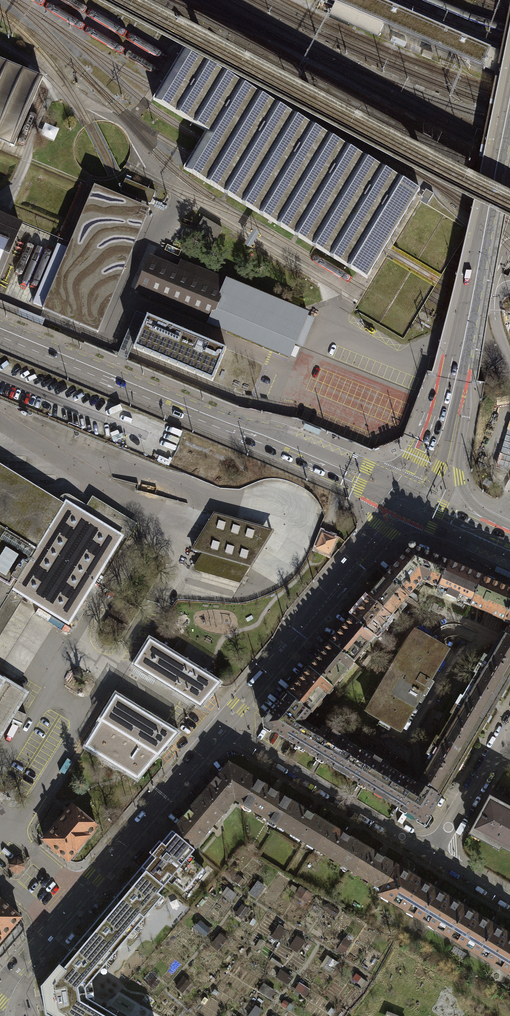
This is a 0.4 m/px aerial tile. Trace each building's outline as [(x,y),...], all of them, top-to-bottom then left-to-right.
[(383,25),(509,80),(509,77),(509,57),(379,0),(326,0),(334,4),(383,25)] [(381,28),(383,25),(334,4),(330,13),(329,16),(378,37),(381,28)] [(420,188),(183,47),(174,63),(165,77),(157,91),(152,100),(206,132),(202,140),(192,156),(185,168),(367,277),(374,265),(384,248),(393,233),(402,218),(410,205),(420,188)] [(434,55),(424,51),(421,57),(432,61),(434,55)] [(3,142),(13,147),(42,79),(0,62),(0,141),(3,142)] [(125,179),(120,191),(150,204),(155,192),(125,179)] [(150,209),(94,186),(43,307),(42,309),(98,332),(150,209)] [(427,189),(422,196),(429,200),(433,193),(427,189)] [(20,226),(8,221),(0,218),(0,274),(20,226)] [(211,248),(222,229),(206,219),(195,239),(211,248)] [(44,308),(69,249),(58,244),(33,303),(43,307),(44,308)] [(224,289),(150,258),(136,289),(211,321),(210,324),(289,357),(307,314),(228,281),(224,289)] [(0,300),(0,308),(41,325),(44,319),(0,300)] [(226,349),(147,315),(142,327),(133,348),(213,381),(226,349)] [(315,318),(308,315),(296,344),(302,347),(315,318)] [(24,598),(67,624),(120,536),(127,541),(136,525),(92,498),(86,507),(63,493),(60,499),(0,463),(0,638),(24,598)] [(275,530),(213,512),(190,550),(203,554),(251,567),(275,530)] [(333,538),(322,534),(317,549),(328,553),(333,538)] [(412,547),(386,577),(406,596),(419,580),(436,587),(447,563),(412,547)] [(251,567),(203,554),(197,560),(200,561),(242,573),(245,574),(251,567)] [(242,573),(200,561),(196,568),(238,581),(242,573)] [(480,577),(447,563),(436,587),(434,590),(468,605),(480,577)] [(386,577),(369,597),(389,616),(406,596),(386,577)] [(480,577),(468,605),(502,620),(509,601),(509,591),(480,577)] [(369,597),(352,617),(372,636),(389,616),(369,597)] [(502,620),(504,620),(509,622),(509,601),(502,620)] [(352,617),(331,642),(351,662),(367,644),(366,643),(372,636),(352,617)] [(509,626),(504,634),(502,632),(502,633),(509,638),(509,623),(509,626)] [(427,639),(413,631),(406,641),(365,710),(390,725),(395,728),(398,729),(445,650),(427,639)] [(502,633),(496,642),(487,659),(483,656),(478,664),(506,680),(509,673),(509,638),(502,633)] [(150,641),(135,665),(198,704),(217,684),(150,641)] [(331,642),(309,668),(330,687),(351,662),(331,642)] [(482,721),(506,680),(478,664),(474,672),(476,674),(462,699),(459,697),(454,705),(457,707),(482,721)] [(309,668),(288,693),(309,712),(330,687),(309,668)] [(0,677),(0,733),(10,717),(12,718),(12,721),(21,725),(26,714),(15,709),(24,692),(0,677)] [(266,726),(294,744),(306,724),(301,721),(309,712),(288,693),(265,720),(266,726)] [(115,698),(86,748),(134,777),(174,734),(115,698)] [(458,762),(482,721),(457,707),(454,705),(450,713),(452,715),(438,739),(435,738),(431,746),(433,747),(458,762)] [(332,765),(340,770),(354,747),(337,736),(338,735),(331,731),(330,732),(322,727),(320,727),(317,731),(306,724),(294,744),(331,767),(332,765)] [(417,782),(439,795),(445,783),(458,762),(433,747),(431,746),(426,754),(430,756),(422,769),(416,781),(417,782)] [(354,747),(340,770),(348,775),(347,777),(372,792),(374,790),(382,795),(396,772),(378,762),(379,760),(372,756),(372,758),(354,747)] [(257,780),(229,762),(200,796),(201,796),(222,814),(235,800),(242,804),(243,804),(257,780)] [(439,795),(417,782),(415,784),(396,772),(382,795),(390,800),(388,802),(422,823),(439,795)] [(243,804),(277,825),(291,801),(257,780),(243,804)] [(193,848),(222,814),(201,796),(172,831),(193,848)] [(489,799),(470,833),(493,845),(496,840),(500,842),(499,845),(509,850),(509,849),(509,811),(489,799)] [(277,825),(315,848),(330,824),(291,801),(277,825)] [(71,806),(44,839),(69,859),(95,826),(71,806)] [(315,848),(349,869),(364,845),(330,824),(315,848)] [(195,850),(193,848),(172,831),(161,843),(159,841),(149,853),(151,855),(141,867),(164,886),(195,850)] [(397,866),(364,845),(349,869),(383,889),(397,866)] [(13,858),(9,863),(9,868),(14,872),(18,872),(23,867),(23,863),(18,858),(13,858)] [(380,894),(407,910),(424,882),(397,866),(383,889),(380,894)] [(164,886),(141,867),(107,907),(134,930),(163,896),(159,893),(164,886)] [(407,910),(436,928),(453,900),(424,882),(407,910)] [(20,917),(0,900),(0,940),(20,917)] [(436,928),(465,945),(482,917),(453,900),(436,928)] [(134,930),(107,907),(80,939),(107,962),(134,930)] [(494,963),(509,937),(509,934),(482,917),(465,945),(494,963)] [(494,963),(509,973),(509,937),(494,963)] [(107,962),(80,939),(52,972),(71,988),(73,995),(86,992),(85,988),(107,962)] [(52,972),(40,986),(45,1014),(49,1015),(65,1015),(74,1001),(73,995),(71,988),(52,972)] [(116,1014),(87,997),(86,992),(73,995),(74,1001),(65,1015),(115,1015),(116,1014)]
